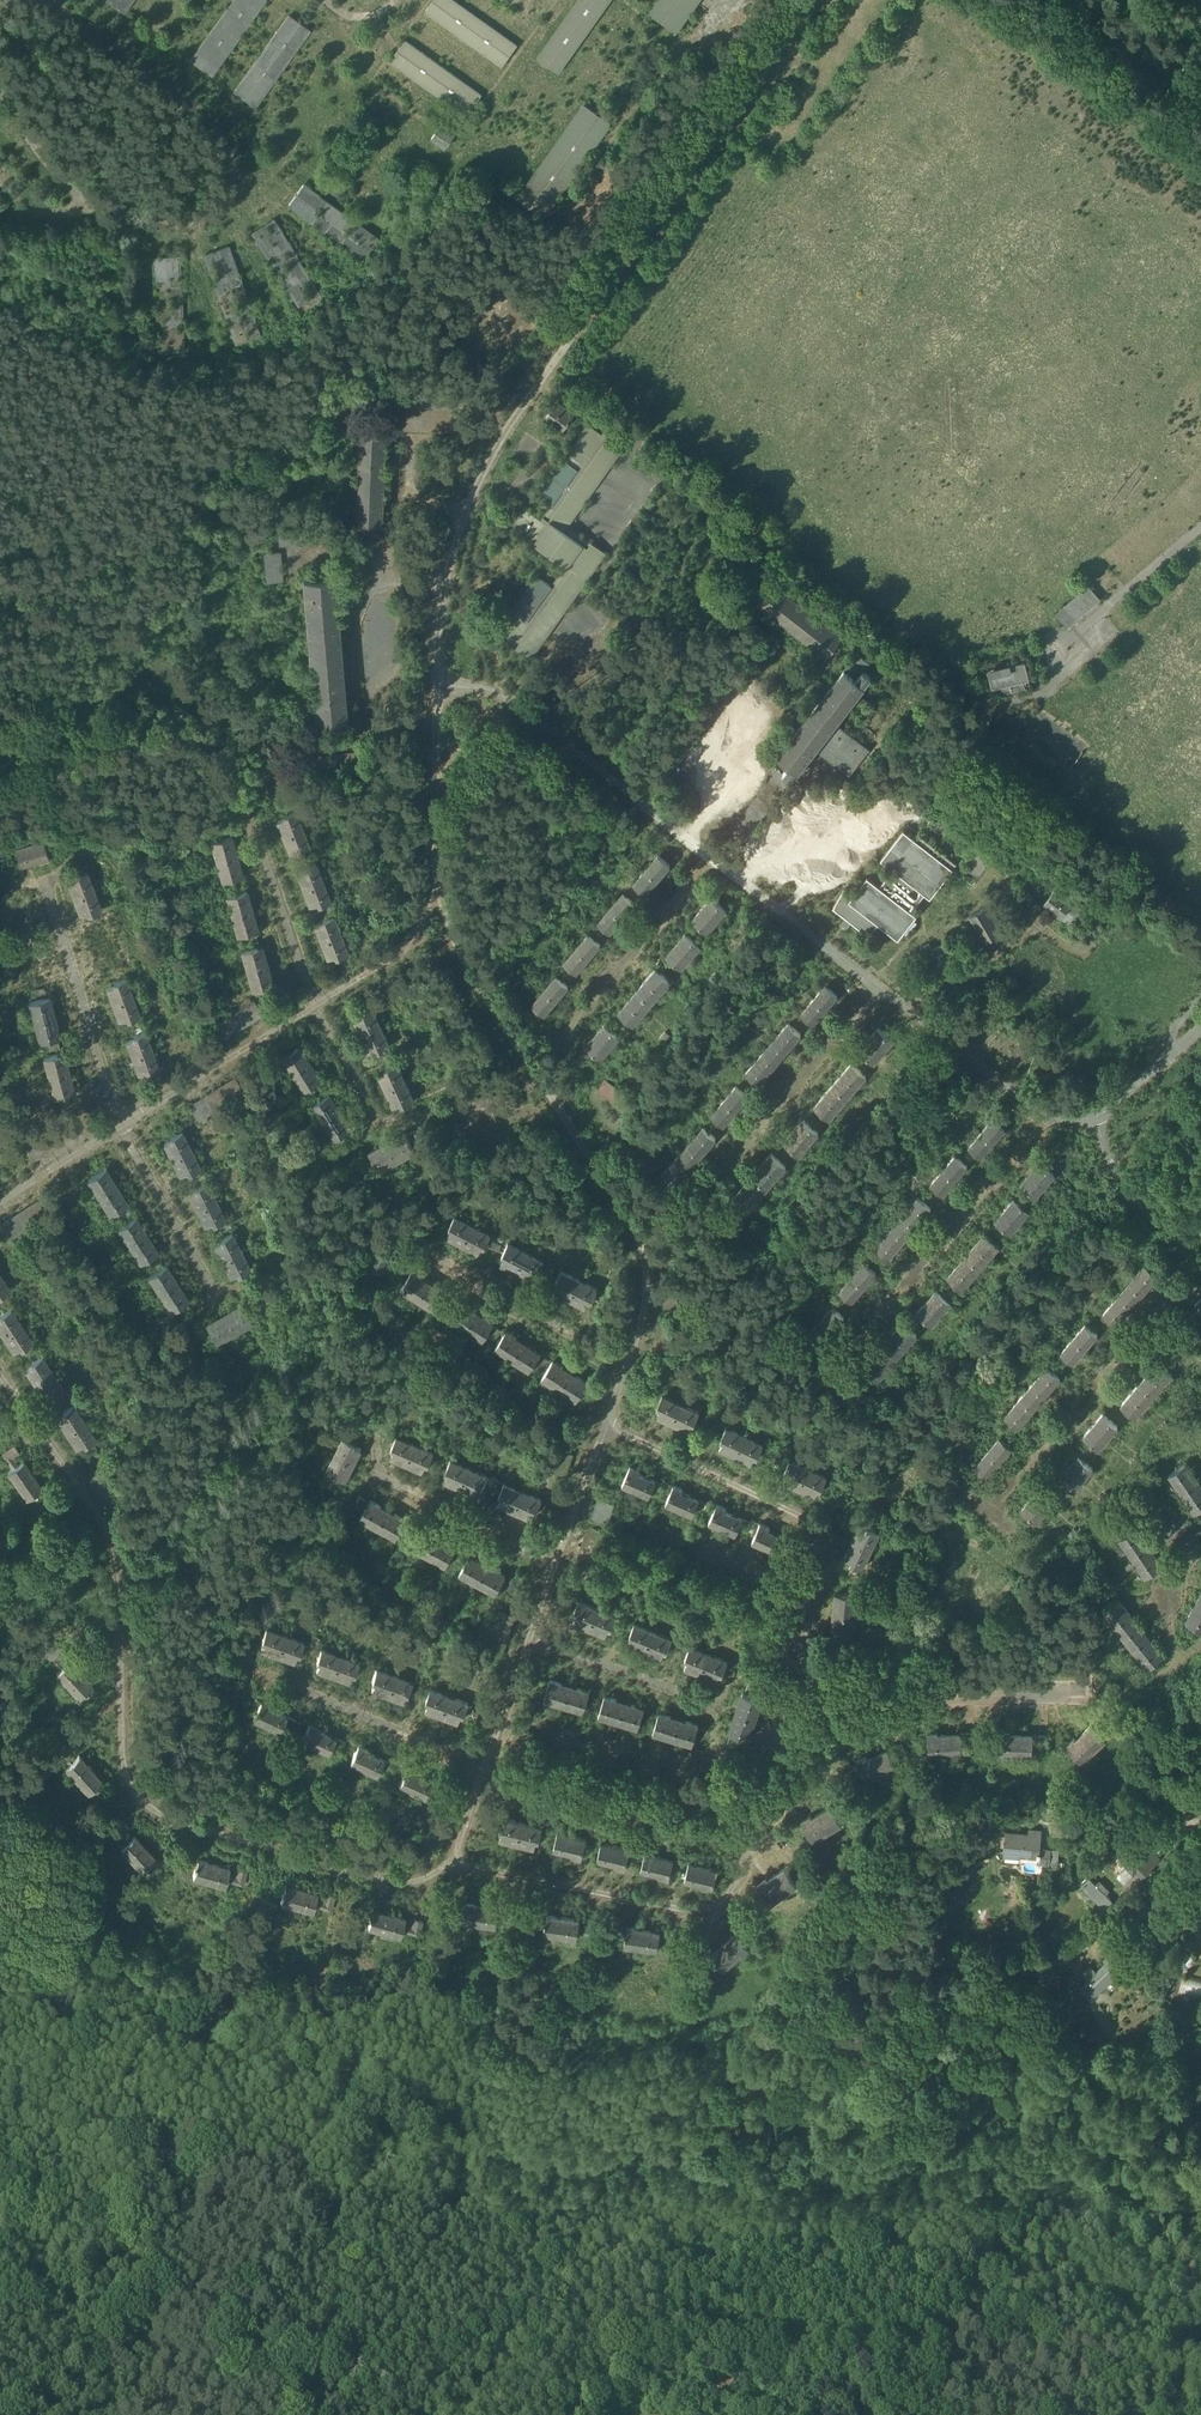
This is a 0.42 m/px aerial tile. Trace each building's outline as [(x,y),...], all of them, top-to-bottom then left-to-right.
[(123,12),(132,0),(107,0),(123,12)] [(190,60),(211,75),(264,0),(233,0),(190,60)] [(454,0),(433,0),(426,11),(502,66),(517,45),(454,0)] [(538,57),(558,72),(609,0),(578,0),(538,57)] [(649,13),(676,32),(694,7),(705,15),(687,40),(711,57),(751,0),(715,0),(709,9),(698,1),(699,0),(659,0),(649,13)] [(288,15),(234,91),(254,106),(309,29),(288,15)] [(482,95),(405,40),(390,61),(467,115),(482,95)] [(584,105),(518,198),(544,217),(611,124),(584,105)] [(455,133),(441,123),(432,137),(445,147),(455,133)] [(379,238),(303,184),(289,204),(365,258),(379,238)] [(323,297),(273,219),(252,232),(302,310),(323,297)] [(259,333),(228,245),(204,253),(236,342),(259,333)] [(177,255),(153,257),(158,350),(182,349),(177,255)] [(545,416),(562,431),(575,417),(558,402),(545,416)] [(555,511),(572,522),(629,437),(609,424),(603,432),(588,422),(568,452),(583,462),(575,474),(578,477),(555,511)] [(520,506),(514,518),(532,527),(532,526),(538,528),(543,517),(520,506)] [(602,557),(608,551),(592,541),(589,544),(551,519),(541,534),(536,538),(536,542),(566,562),(571,569),(565,579),(557,585),(555,584),(539,574),(528,583),(512,608),(507,632),(512,638),(516,640),(521,647),(533,650),(546,639),(548,630),(552,623),(554,624),(563,616),(591,574),(600,566),(602,557)] [(327,523),(277,527),(278,543),(328,539),(327,523)] [(279,551),(263,552),(265,581),(281,579),(279,551)] [(333,575),(302,578),(312,701),(314,720),(314,722),(345,719),(333,575)] [(750,604),(825,661),(842,638),(768,581),(750,604)] [(1069,627),(1102,597),(1089,583),(1056,613),(1069,627)] [(825,661),(789,706),(807,720),(841,675),(853,658),(837,645),(825,661)] [(870,666),(856,655),(853,658),(841,675),(855,686),(870,666)] [(1032,677),(1027,658),(989,668),(993,686),(999,685),(1001,692),(1026,686),(1024,679),(1032,677)] [(855,686),(841,675),(807,720),(775,762),(798,779),(818,754),(838,727),(864,692),(855,686)] [(312,701),(291,703),(293,721),(314,720),(312,701)] [(818,754),(850,778),(871,751),(838,727),(818,754)] [(362,752),(305,756),(307,772),(363,767),(362,752)] [(778,766),(732,830),(746,840),(792,776),(778,766)] [(251,795),(237,799),(241,811),(254,808),(251,795)] [(295,810),(283,814),(284,817),(276,820),(283,837),(302,829),(295,810)] [(302,829),(283,837),(289,853),(296,850),(297,853),(310,848),(302,829)] [(84,830),(77,832),(78,833),(81,845),(88,843),(84,830)] [(845,892),(832,908),(872,938),(880,926),(901,942),(920,918),(914,913),(927,897),(933,901),(960,866),(922,837),(919,841),(908,832),(882,863),(894,872),(882,888),(869,880),(854,899),(845,892)] [(78,833),(65,837),(69,849),(81,845),(78,833)] [(230,836),(211,841),(216,861),(233,856),(231,848),(234,847),(230,836)] [(42,840),(15,849),(20,864),(38,859),(38,862),(48,859),(42,840)] [(104,840),(91,844),(96,857),(108,853),(104,840)] [(657,855),(645,869),(656,879),(669,864),(657,855)] [(233,856),(216,861),(222,881),(242,875),(238,864),(235,864),(233,856)] [(315,863),(303,867),(304,870),(296,873),(303,889),(322,882),(315,863)] [(656,879),(645,869),(633,884),(644,894),(656,879)] [(86,871),(74,876),(75,879),(68,882),(74,898),(94,891),(86,871)] [(322,882),(303,889),(309,906),(316,903),(317,906),(330,901),(322,882)] [(1069,925),(1082,910),(1057,889),(1044,903),(1069,925)] [(246,890),(226,896),(231,915),(248,911),(246,903),(249,902),(246,890)] [(94,891),(74,898),(80,914),(87,912),(88,915),(101,910),(94,891)] [(634,903),(622,893),(610,908),(622,918),(634,903)] [(726,909),(712,897),(702,908),(717,921),(726,909)] [(984,942),(1003,933),(988,904),(970,913),(984,942)] [(622,918),(610,908),(598,923),(610,933),(622,918)] [(717,921),(702,908),(692,920),(707,932),(717,921)] [(248,911),(231,915),(237,935),(257,930),(254,918),(251,919),(248,911)] [(335,915),(323,920),(324,923),(316,926),(323,942),(342,934),(335,915)] [(700,945),(685,933),(676,945),(690,957),(700,945)] [(342,934),(323,942),(329,958),(336,955),(337,958),(350,953),(342,934)] [(600,944),(588,934),(576,948),(588,958),(600,944)] [(261,945),(241,950),(246,971),(264,966),(261,957),(264,957),(261,945)] [(690,957),(676,945),(666,956),(680,968),(690,957)] [(588,958),(576,948),(565,962),(576,972),(588,958)] [(264,966),(246,971),(252,991),(272,985),(269,972),(266,973),(264,966)] [(670,981),(655,969),(646,980),(660,992),(670,981)] [(568,985),(556,975),(544,989),(556,999),(568,985)] [(125,978),(113,982),(114,985),(106,988),(112,1004),(132,997),(125,978)] [(646,980),(637,991),(651,1003),(660,992),(646,980)] [(837,995),(826,985),(813,999),(825,1009),(837,995)] [(556,999),(544,989),(532,1004),(544,1014),(556,999)] [(651,1003),(637,991),(627,1002),(642,1014),(651,1003)] [(49,997),(29,1002),(34,1022),(50,1018),(48,1010),(52,1009),(49,997)] [(132,997),(112,1004),(118,1021),(126,1018),(127,1020),(139,1016),(132,997)] [(813,999),(801,1013),(813,1023),(825,1009),(813,999)] [(253,1001),(218,1023),(226,1037),(262,1014),(253,1001)] [(642,1014),(627,1002),(618,1013),(633,1025),(642,1014)] [(373,1009),(362,1014),(363,1017),(355,1020),(362,1036),(381,1028),(373,1009)] [(50,1018),(34,1022),(39,1042),(59,1037),(56,1025),(53,1026),(50,1018)] [(619,1035),(604,1023),(595,1035),(609,1047),(619,1035)] [(800,1034),(788,1024),(777,1036),(789,1046),(800,1034)] [(878,1027),(868,1039),(883,1051),(893,1040),(878,1027)] [(381,1028),(362,1036),(369,1052),(376,1049),(377,1052),(389,1046),(381,1028)] [(144,1031),(133,1035),(134,1038),(126,1041),(132,1057),(151,1050),(144,1031)] [(609,1047),(595,1035),(585,1046),(599,1058),(609,1047)] [(789,1046),(777,1036),(767,1048),(779,1059),(789,1046)] [(883,1051),(868,1039),(858,1050),(873,1063),(883,1051)] [(301,1045),(282,1056),(293,1073),(309,1064),(304,1057),(307,1055),(301,1045)] [(767,1048),(756,1061),(768,1071),(779,1059),(767,1048)] [(151,1050),(132,1057),(138,1073),(145,1071),(146,1073),(158,1069),(151,1050)] [(63,1052),(43,1057),(48,1077),(65,1073),(62,1064),(66,1063),(63,1052)] [(768,1071),(756,1061),(746,1073),(758,1083),(768,1071)] [(397,1063),(385,1068),(386,1071),(379,1074),(386,1090),(405,1081),(397,1063)] [(866,1075),(851,1063),(842,1074),(856,1086),(866,1075)] [(313,1071),(309,1064),(293,1073),(304,1091),(322,1080),(316,1069),(313,1071)] [(65,1073),(48,1077),(53,1097),(73,1092),(70,1079),(66,1080),(65,1073)] [(856,1086),(842,1074),(833,1084),(847,1097),(856,1086)] [(234,1078),(189,1105),(198,1119),(243,1092),(234,1078)] [(644,1109),(605,1079),(597,1089),(636,1119),(644,1109)] [(405,1081),(386,1090),(393,1106),(400,1103),(402,1105),(413,1100),(405,1081)] [(847,1097),(833,1084),(823,1095),(838,1108),(847,1097)] [(747,1096),(735,1086),(723,1101),(734,1111),(747,1096)] [(331,1093),(312,1104),(322,1122),(338,1112),(334,1105),(337,1103),(331,1093)] [(838,1108),(823,1095),(814,1106),(828,1119),(838,1108)] [(723,1101),(711,1115),(722,1125),(734,1111),(723,1101)] [(421,1108),(409,1113),(415,1126),(427,1121),(421,1108)] [(338,1112),(322,1122),(333,1139),(352,1128),(345,1117),(342,1119),(338,1112)] [(992,1118),(980,1132),(992,1142),(1004,1128),(992,1118)] [(803,1120),(794,1131),(808,1143),(818,1132),(803,1120)] [(60,1121),(24,1143),(32,1157),(69,1134),(60,1121)] [(526,1127),(513,1127),(514,1140),(527,1139),(526,1127)] [(703,1127),(692,1140),(704,1150),(715,1138),(703,1127)] [(181,1130),(170,1136),(171,1139),(164,1142),(171,1158),(190,1148),(181,1130)] [(808,1143),(794,1131),(784,1142),(798,1154),(808,1143)] [(415,1152),(405,1132),(393,1138),(394,1141),(388,1144),(397,1162),(415,1152)] [(992,1142),(980,1132),(968,1147),(980,1157),(992,1142)] [(608,1137),(597,1143),(604,1154),(614,1148),(608,1137)] [(704,1150),(692,1140),(681,1152),(694,1163),(704,1150)] [(380,1149),(378,1146),(368,1152),(379,1171),(397,1162),(388,1144),(380,1149)] [(346,1145),(335,1151),(342,1163),(353,1156),(346,1145)] [(190,1148),(171,1158),(179,1173),(187,1169),(188,1172),(199,1166),(190,1148)] [(694,1163),(681,1152),(671,1165),(683,1175),(694,1163)] [(785,1166),(771,1154),(762,1165),(776,1176),(785,1166)] [(955,1155),(943,1169),(954,1179),(966,1165),(955,1155)] [(1053,1173),(1039,1161),(1029,1172),(1044,1184),(1053,1173)] [(683,1175),(671,1165),(660,1177),(672,1188),(683,1175)] [(762,1165),(752,1176),(766,1187),(776,1176),(762,1165)] [(105,1168),(87,1179),(98,1196),(114,1186),(109,1180),(112,1178),(105,1168)] [(943,1169),(930,1184),(942,1194),(954,1179),(943,1169)] [(1044,1184),(1029,1172),(1020,1183),(1035,1196),(1044,1184)] [(766,1187),(752,1176),(743,1187),(757,1198),(766,1187)] [(206,1181),(195,1186),(196,1189),(189,1193),(196,1208),(215,1199),(206,1181)] [(114,1186),(98,1196),(109,1213),(127,1202),(120,1192),(118,1194),(114,1186)] [(757,1198),(743,1187),(734,1197),(748,1209),(757,1198)] [(930,1208),(917,1197),(907,1209),(919,1220),(930,1208)] [(1029,1210),(1015,1198),(1005,1209),(1019,1221),(1029,1210)] [(215,1199),(196,1208),(204,1224),(212,1220),(213,1223),(224,1217),(215,1199)] [(37,1200),(1,1224),(10,1238),(46,1214),(37,1200)] [(442,1214),(429,1207),(423,1218),(436,1225),(442,1214)] [(907,1209),(896,1221),(909,1232),(919,1220),(907,1209)] [(1019,1221),(1005,1209),(995,1220),(1010,1233),(1019,1221)] [(472,1225),(454,1215),(448,1227),(451,1228),(447,1236),(463,1243),(472,1225)] [(135,1216),(118,1227),(129,1244),(144,1234),(140,1228),(142,1227),(135,1216)] [(767,1258),(719,1216),(710,1227),(758,1268),(767,1258)] [(896,1221),(886,1234),(898,1244),(909,1232),(896,1221)] [(490,1234),(472,1225),(463,1243),(478,1251),(482,1244),(484,1246),(490,1234)] [(231,1231),(220,1237),(221,1239),(214,1243),(221,1259),(240,1249),(231,1231)] [(999,1245),(984,1233),(975,1244),(990,1256),(999,1245)] [(149,1242),(144,1234),(129,1244),(140,1261),(157,1250),(151,1241),(149,1242)] [(898,1244),(886,1234),(875,1246),(888,1256),(898,1244)] [(526,1252),(508,1243),(502,1254),(504,1256),(501,1263),(516,1271),(526,1252)] [(990,1256),(975,1244),(966,1255),(980,1267),(990,1256)] [(391,1257),(377,1248),(367,1264),(381,1273),(391,1257)] [(240,1249),(221,1259),(229,1274),(237,1271),(238,1273),(249,1268),(240,1249)] [(544,1262),(526,1252),(516,1271),(532,1279),(535,1272),(538,1273),(544,1262)] [(980,1267),(966,1255),(957,1265),(971,1278),(980,1267)] [(864,1262),(851,1276),(863,1286),(875,1272),(864,1262)] [(165,1263),(148,1275),(159,1292),(174,1282),(170,1276),(172,1274),(165,1263)] [(395,1263),(388,1274),(394,1277),(401,1266),(395,1263)] [(1157,1275),(1144,1264),(1134,1276),(1147,1287),(1157,1275)] [(971,1278),(957,1265),(947,1276),(962,1289),(971,1278)] [(422,1277),(412,1270),(401,1288),(418,1299),(427,1284),(420,1279),(422,1277)] [(579,1280),(561,1270),(555,1281),(558,1283),(554,1290),(570,1298),(579,1280)] [(8,1288),(0,1275),(0,1293),(8,1288)] [(863,1286),(851,1276),(839,1291),(851,1301),(863,1286)] [(1147,1287),(1134,1276),(1124,1289),(1137,1300),(1147,1287)] [(597,1289),(579,1280),(570,1298),(585,1306),(589,1299),(592,1300),(597,1289)] [(179,1290),(174,1282),(159,1292),(170,1309),(188,1298),(181,1288),(179,1290)] [(435,1289),(427,1284),(418,1299),(435,1309),(446,1292),(437,1286),(435,1289)] [(951,1302),(936,1289),(926,1301),(941,1313),(951,1302)] [(1137,1300),(1124,1289),(1113,1301),(1126,1312),(1137,1300)] [(273,1306),(267,1296),(256,1302),(262,1313),(273,1306)] [(458,1300),(447,1318),(465,1329),(474,1314),(467,1310),(469,1307),(458,1300)] [(941,1313),(926,1301),(917,1312),(931,1324),(941,1313)] [(1126,1312),(1113,1301),(1103,1314),(1116,1325),(1126,1312)] [(241,1302),(231,1308),(233,1311),(225,1315),(234,1330),(251,1320),(241,1302)] [(832,1306),(820,1320),(832,1330),(844,1316),(832,1306)] [(0,1313),(0,1316),(0,1317),(0,1331),(3,1335),(21,1324),(10,1307),(0,1313)] [(481,1319),(474,1314),(465,1329),(482,1340),(494,1322),(483,1316),(481,1319)] [(216,1316),(205,1322),(215,1340),(234,1330),(225,1315),(218,1319),(216,1316)] [(832,1330),(820,1320),(807,1336),(819,1346),(832,1330)] [(1199,1333),(1185,1321),(1175,1333),(1189,1345),(1199,1333)] [(916,1334),(902,1322),(892,1333),(906,1345),(916,1334)] [(32,1341),(21,1324),(3,1335),(13,1350),(19,1345),(21,1348),(32,1341)] [(1085,1324),(1073,1338),(1085,1348),(1097,1334),(1085,1324)] [(518,1338),(506,1330),(495,1347),(512,1358),(521,1344),(516,1340),(518,1338)] [(906,1345),(892,1333),(883,1344),(897,1356),(906,1345)] [(1189,1345),(1175,1333),(1165,1344),(1180,1357),(1189,1345)] [(198,1335),(187,1342),(193,1352),(205,1346),(198,1335)] [(1073,1338),(1060,1354),(1072,1363),(1085,1348),(1073,1338)] [(529,1349),(521,1344),(512,1358),(530,1369),(541,1352),(530,1346),(529,1349)] [(897,1356),(883,1344),(873,1355),(887,1367),(897,1356)] [(41,1355),(30,1362),(32,1364),(25,1368),(35,1383),(52,1372),(41,1355)] [(887,1367),(873,1355),(864,1366),(878,1378),(887,1367)] [(552,1360),(541,1377),(559,1388),(568,1374),(562,1370),(564,1367),(552,1360)] [(1172,1373),(1158,1361),(1149,1372),(1163,1384),(1172,1373)] [(1060,1377),(1047,1366),(1037,1379),(1049,1389),(1060,1377)] [(52,1372),(35,1383),(44,1398),(51,1394),(53,1396),(63,1389),(52,1372)] [(1163,1384),(1149,1372),(1139,1382),(1154,1395),(1163,1384)] [(578,1376),(576,1379),(568,1374),(559,1388),(576,1400),(587,1382),(578,1376)] [(1049,1389),(1037,1379),(1026,1391),(1038,1402),(1049,1389)] [(1154,1395),(1139,1382),(1130,1393),(1145,1406),(1154,1395)] [(1038,1402),(1026,1391),(1015,1403),(1028,1414),(1038,1402)] [(1145,1406),(1130,1393),(1121,1404),(1135,1417),(1145,1406)] [(680,1404),(662,1395),(657,1406),(659,1408),(656,1415),(671,1423),(680,1404)] [(73,1403),(62,1410),(63,1412),(56,1417),(66,1432),(84,1420),(73,1403)] [(1015,1403),(1004,1416),(1017,1427),(1028,1414),(1015,1403)] [(699,1412),(680,1404),(671,1423),(687,1430),(691,1423),(693,1424),(699,1412)] [(1118,1426),(1103,1413),(1093,1425),(1108,1438),(1118,1426)] [(389,1425),(376,1419),(371,1431),(384,1437),(389,1425)] [(84,1420),(66,1432),(75,1446),(82,1442),(84,1444),(95,1437),(84,1420)] [(1108,1438),(1093,1425),(1083,1436),(1098,1449),(1108,1438)] [(744,1436),(725,1427),(720,1439),(722,1440),(719,1448),(735,1455),(744,1436)] [(415,1444),(396,1436),(391,1448),(393,1449),(390,1457),(406,1464),(415,1444)] [(762,1445),(744,1436),(735,1455),(751,1463),(754,1456),(757,1457),(762,1445)] [(355,1443),(344,1437),(334,1455),(353,1464),(361,1449),(354,1445),(355,1443)] [(1000,1437),(987,1452),(999,1461),(1011,1447),(1000,1437)] [(13,1444),(1,1452),(12,1467),(16,1464),(10,1456),(18,1451),(13,1444)] [(433,1452),(415,1444),(406,1464),(422,1471),(425,1463),(428,1465),(433,1452)] [(572,1454),(557,1449),(550,1469),(565,1474),(572,1454)] [(987,1452),(975,1466),(986,1476),(999,1461),(987,1452)] [(353,1464),(334,1455),(325,1472),(337,1478),(338,1476),(345,1480),(353,1464)] [(1093,1468),(1078,1455),(1068,1467),(1083,1479),(1093,1468)] [(808,1468),(789,1459),(783,1471),(786,1473),(782,1480),(798,1488),(808,1468)] [(40,1486),(21,1460),(16,1464),(12,1467),(7,1470),(26,1496),(40,1486)] [(469,1468),(450,1460),(445,1471),(448,1472),(444,1480),(460,1487),(469,1468)] [(1185,1462),(1169,1474),(1177,1486),(1194,1475),(1185,1462)] [(655,1480),(638,1473),(640,1470),(630,1466),(622,1484),(649,1496),(655,1480)] [(1068,1467),(1058,1478),(1073,1491),(1083,1479),(1068,1467)] [(487,1476),(469,1468),(460,1487),(476,1494),(479,1487),(482,1488),(487,1476)] [(826,1477),(808,1468),(798,1488),(814,1495),(818,1487),(821,1489),(826,1477)] [(1177,1486),(1186,1499),(1200,1489),(1200,1485),(1194,1475),(1177,1486)] [(523,1491),(504,1483),(499,1495),(502,1496),(498,1504),(514,1511),(523,1491)] [(699,1499),(682,1492),(683,1489),(673,1485),(665,1503),(692,1514),(699,1499)] [(1055,1499),(1041,1487),(1031,1498),(1045,1511),(1055,1499)] [(1186,1499),(1195,1512),(1200,1507),(1200,1489),(1186,1499)] [(541,1499),(523,1491),(514,1511),(530,1518),(533,1510),(536,1511),(541,1499)] [(353,1493),(346,1504),(352,1508),(358,1496),(353,1493)] [(598,1498),(591,1519),(606,1524),(613,1503),(598,1498)] [(1045,1511),(1031,1498),(1021,1510),(1035,1522),(1045,1511)] [(382,1506),(370,1500),(360,1518),(378,1528),(387,1512),(380,1509),(382,1506)] [(742,1519),(725,1511),(726,1509),(716,1504),(708,1522),(735,1534),(742,1519)] [(393,1516),(387,1512),(378,1528),(396,1538),(406,1520),(394,1513),(393,1516)] [(1192,1523),(1183,1516),(1168,1536),(1177,1543),(1192,1523)] [(769,1528),(759,1523),(751,1542),(778,1553),(785,1538),(768,1530),(769,1528)] [(604,1531),(589,1525),(578,1556),(591,1561),(593,1561),(604,1531)] [(866,1528),(858,1525),(851,1541),(870,1550),(879,1531),(867,1526),(866,1528)] [(419,1527),(409,1545),(427,1555),(436,1540),(430,1536),(431,1534),(419,1527)] [(1135,1527),(1119,1538),(1128,1551),(1144,1540),(1135,1527)] [(443,1543),(436,1540),(427,1555),(445,1566),(456,1547),(444,1541),(443,1543)] [(1144,1540),(1128,1551),(1137,1563),(1153,1552),(1144,1540)] [(870,1550),(851,1541),(843,1557),(851,1560),(850,1563),(861,1568),(870,1550)] [(1153,1552),(1137,1563),(1145,1576),(1161,1565),(1153,1552)] [(480,1562),(469,1555),(459,1573),(477,1583),(485,1568),(479,1564),(480,1562)] [(591,1561),(578,1556),(576,1563),(588,1568),(591,1561)] [(485,1568),(477,1583),(495,1593),(505,1575),(494,1569),(493,1572),(485,1568)] [(857,1595),(835,1593),(833,1613),(855,1616),(857,1595)] [(1200,1594),(1193,1607),(1200,1612),(1200,1595),(1200,1594)] [(1115,1595),(1100,1607),(1110,1619),(1125,1607),(1115,1595)] [(597,1608),(579,1601),(574,1612),(577,1613),(573,1622),(589,1628),(597,1608)] [(1125,1607),(1110,1619),(1119,1631),(1135,1619),(1125,1607)] [(1193,1607),(1185,1621),(1200,1629),(1200,1612),(1193,1607)] [(616,1616),(597,1608),(589,1628),(605,1634),(608,1626),(611,1628),(616,1616)] [(626,1610),(618,1628),(625,1631),(632,1612),(626,1610)] [(500,1611),(486,1651),(488,1651),(500,1656),(501,1656),(515,1616),(500,1611)] [(855,1616),(833,1613),(831,1634),(853,1637),(855,1616)] [(255,1617),(250,1633),(256,1635),(262,1619),(255,1617)] [(1135,1619),(1119,1631),(1129,1643),(1144,1631),(1135,1619)] [(653,1631),(634,1623),(629,1635),(632,1636),(629,1644),(645,1650),(653,1631)] [(284,1634),(265,1627),(261,1639),(264,1640),(261,1648),(277,1654),(284,1634)] [(653,1631),(645,1650),(661,1657),(664,1649),(667,1650),(672,1638),(653,1631)] [(1154,1642),(1144,1631),(1129,1643),(1138,1655),(1154,1642)] [(681,1632),(674,1650),(680,1653),(688,1634),(681,1632)] [(303,1642),(284,1634),(277,1654),(293,1660),(296,1652),(299,1653),(303,1642)] [(313,1634),(306,1653),(313,1655),(319,1637),(313,1634)] [(1154,1642),(1138,1655),(1148,1667),(1163,1654),(1154,1642)] [(58,1645),(47,1655),(59,1668),(64,1663),(58,1657),(64,1652),(58,1645)] [(708,1653),(689,1646),(684,1657),(687,1658),(684,1666),(700,1673),(708,1653)] [(339,1655),(320,1648),(316,1660),(319,1661),(316,1669),(332,1675),(339,1655)] [(765,1657),(745,1649),(740,1661),(760,1669),(765,1657)] [(500,1656),(488,1651),(486,1657),(498,1662),(500,1656)] [(727,1661),(708,1653),(700,1673),(717,1679),(719,1671),(722,1673),(727,1661)] [(358,1662),(339,1655),(332,1675),(348,1681),(351,1673),(354,1674),(358,1662)] [(368,1656),(361,1674),(367,1676),(374,1658),(368,1656)] [(91,1683),(69,1659),(64,1663),(59,1668),(56,1671),(78,1696),(91,1683)] [(395,1675),(375,1668),(371,1680),(374,1681),(371,1689),(387,1695),(395,1675)] [(414,1682),(395,1675),(387,1695),(404,1701),(406,1693),(409,1694),(414,1682)] [(423,1676),(416,1694),(423,1696),(430,1678),(423,1676)] [(773,1681),(761,1677),(759,1684),(771,1688),(773,1681)] [(562,1682),(550,1679),(544,1699),(564,1705),(569,1687),(561,1685),(562,1682)] [(577,1690),(569,1687),(564,1705),(583,1710),(589,1690),(577,1687),(577,1690)] [(450,1696),(431,1689),(426,1701),(428,1702),(426,1709),(442,1715),(450,1696)] [(762,1699),(742,1692),(738,1704),(740,1704),(738,1712),(755,1718),(762,1699)] [(592,1694),(586,1712),(593,1714),(598,1696),(592,1694)] [(255,1698),(249,1695),(244,1707),(250,1709),(255,1698)] [(616,1699),(604,1695),(598,1715),(618,1721),(623,1704),(615,1702),(616,1699)] [(468,1703),(450,1696),(442,1715),(459,1721),(461,1714),(464,1715),(468,1703)] [(286,1715),(269,1708),(270,1704),(261,1700),(252,1719),(279,1731),(286,1715)] [(632,1704),(631,1706),(623,1704),(618,1721),(638,1727),(643,1707),(632,1704)] [(646,1710),(641,1729),(647,1731),(653,1712),(646,1710)] [(671,1716),(659,1712),(652,1732),(672,1738),(678,1721),(670,1719),(671,1716)] [(738,1712),(735,1720),(733,1719),(728,1731),(748,1738),(755,1718),(738,1712)] [(1115,1725),(1103,1712),(1097,1718),(1109,1730),(1115,1725)] [(304,1720),(298,1717),(293,1729),(298,1731),(304,1720)] [(686,1723),(678,1721),(672,1738),(692,1744),(698,1724),(686,1720),(686,1723)] [(335,1737),(318,1729),(319,1726),(309,1722),(301,1740),(328,1752),(335,1737)] [(532,1726),(520,1722),(517,1728),(530,1732),(532,1726)] [(1092,1723),(1075,1739),(1074,1737),(1066,1744),(1081,1760),(1105,1737),(1092,1723)] [(1010,1731),(1000,1730),(999,1752),(1032,1753),(1032,1734),(1010,1733),(1010,1731)] [(975,1731),(967,1731),(968,1748),(977,1748),(975,1731)] [(960,1732),(937,1734),(937,1732),(927,1733),(929,1755),(962,1753),(960,1732)] [(1048,1734),(1040,1734),(1039,1751),(1047,1751),(1048,1734)] [(66,1739),(56,1749),(68,1761),(72,1757),(66,1751),(72,1745),(66,1739)] [(347,1739),(341,1751),(347,1753),(353,1741),(347,1739)] [(901,1743),(894,1746),(901,1761),(908,1758),(901,1743)] [(383,1759),(366,1751),(368,1748),(358,1744),(350,1762),(376,1774),(383,1759)] [(887,1749),(867,1758),(866,1756),(856,1760),(865,1780),(895,1766),(887,1749)] [(100,1776),(77,1752),(72,1757),(68,1761),(65,1764),(87,1788),(100,1776)] [(729,1760),(702,1752),(698,1764),(725,1772),(729,1760)] [(395,1760),(390,1772),(396,1775),(401,1763),(395,1760)] [(416,1770),(406,1766),(398,1784),(425,1796),(432,1781),(414,1774),(416,1770)] [(853,1811),(844,1796),(837,1801),(846,1816),(853,1811)] [(831,1804),(811,1816),(811,1814),(802,1820),(813,1838),(841,1821),(831,1804)] [(522,1821),(502,1816),(499,1828),(503,1829),(501,1837),(517,1841),(522,1821)] [(120,1817),(110,1827),(123,1840),(127,1835),(121,1828),(127,1823),(120,1817)] [(550,1817),(545,1836),(552,1838),(557,1818),(550,1817)] [(542,1826),(522,1821),(517,1841),(534,1845),(536,1836),(539,1837),(542,1826)] [(1041,1829),(1028,1828),(1028,1832),(1005,1830),(1003,1853),(1021,1855),(1021,1850),(1038,1852),(1037,1860),(1038,1860),(1040,1847),(1041,1829)] [(586,1837),(557,1830),(554,1846),(571,1850),(571,1854),(581,1856),(586,1837)] [(154,1854),(132,1831),(127,1835),(123,1840),(119,1843),(142,1866),(154,1854)] [(595,1838),(589,1836),(587,1848),(593,1849),(595,1838)] [(629,1848),(601,1841),(597,1857),(616,1861),(615,1864),(625,1866),(629,1848)] [(1154,1863),(1134,1843),(1120,1857),(1127,1864),(1117,1875),(1125,1883),(1135,1872),(1140,1877),(1154,1863)] [(633,1844),(629,1860),(636,1862),(640,1846),(633,1844)] [(1051,1848),(1040,1847),(1038,1860),(1049,1861),(1051,1848)] [(673,1858),(645,1851),(641,1867),(659,1872),(658,1874),(668,1877),(673,1858)] [(228,1863),(196,1854),(190,1870),(222,1880),(224,1875),(226,1869),(228,1863)] [(676,1857),(674,1869),(680,1870),(683,1859),(676,1857)] [(807,1871),(798,1857),(791,1862),(801,1875),(807,1871)] [(717,1868),(689,1861),(685,1877),(703,1882),(702,1884),(712,1887),(717,1868)] [(245,1866),(237,1863),(234,1872),(226,1869),(224,1875),(241,1880),(245,1866)] [(785,1866),(766,1879),(765,1877),(757,1883),(770,1901),(797,1882),(785,1866)] [(1100,1887),(1089,1877),(1082,1884),(1086,1888),(1082,1892),(1090,1899),(1093,1895),(1104,1906),(1111,1899),(1106,1893),(1109,1890),(1103,1884),(1100,1887)] [(315,1888),(283,1879),(278,1896),(311,1905),(312,1900),(313,1894),(315,1888)] [(1151,1888),(1143,1896),(1142,1896),(1131,1908),(1146,1922),(1160,1907),(1159,1906),(1164,1901),(1151,1888)] [(324,1889),(322,1897),(313,1894),(312,1900),(328,1905),(332,1891),(324,1889)] [(499,1904),(466,1899),(464,1916),(497,1921),(498,1910),(499,1904)] [(517,1905),(508,1903),(507,1912),(498,1910),(497,1916),(515,1919),(517,1905)] [(403,1913),(371,1905),(367,1921),(398,1930),(399,1925),(401,1920),(403,1913)] [(580,1916),(547,1911),(544,1928),(577,1934),(579,1923),(580,1916)] [(420,1916),(412,1914),(409,1922),(401,1920),(399,1925),(416,1930),(420,1916)] [(597,1918),(588,1916),(587,1924),(579,1923),(578,1929),(595,1932),(597,1918)] [(759,1929),(750,1918),(743,1923),(749,1930),(742,1935),(745,1940),(759,1929)] [(660,1928),(627,1923),(624,1940),(658,1945),(658,1941),(659,1935),(660,1928)] [(678,1929),(669,1928),(668,1936),(659,1935),(658,1941),(675,1943),(678,1929)] [(742,1935),(738,1930),(712,1951),(723,1964),(749,1944),(745,1940),(742,1935)] [(1107,1961),(1096,1972),(1090,1965),(1083,1972),(1098,1988),(1122,1966),(1110,1953),(1105,1959),(1107,1961)] [(1062,1967),(1050,1955),(1035,1973),(1045,1981),(1049,1976),(1051,1978),(1062,1967)]
